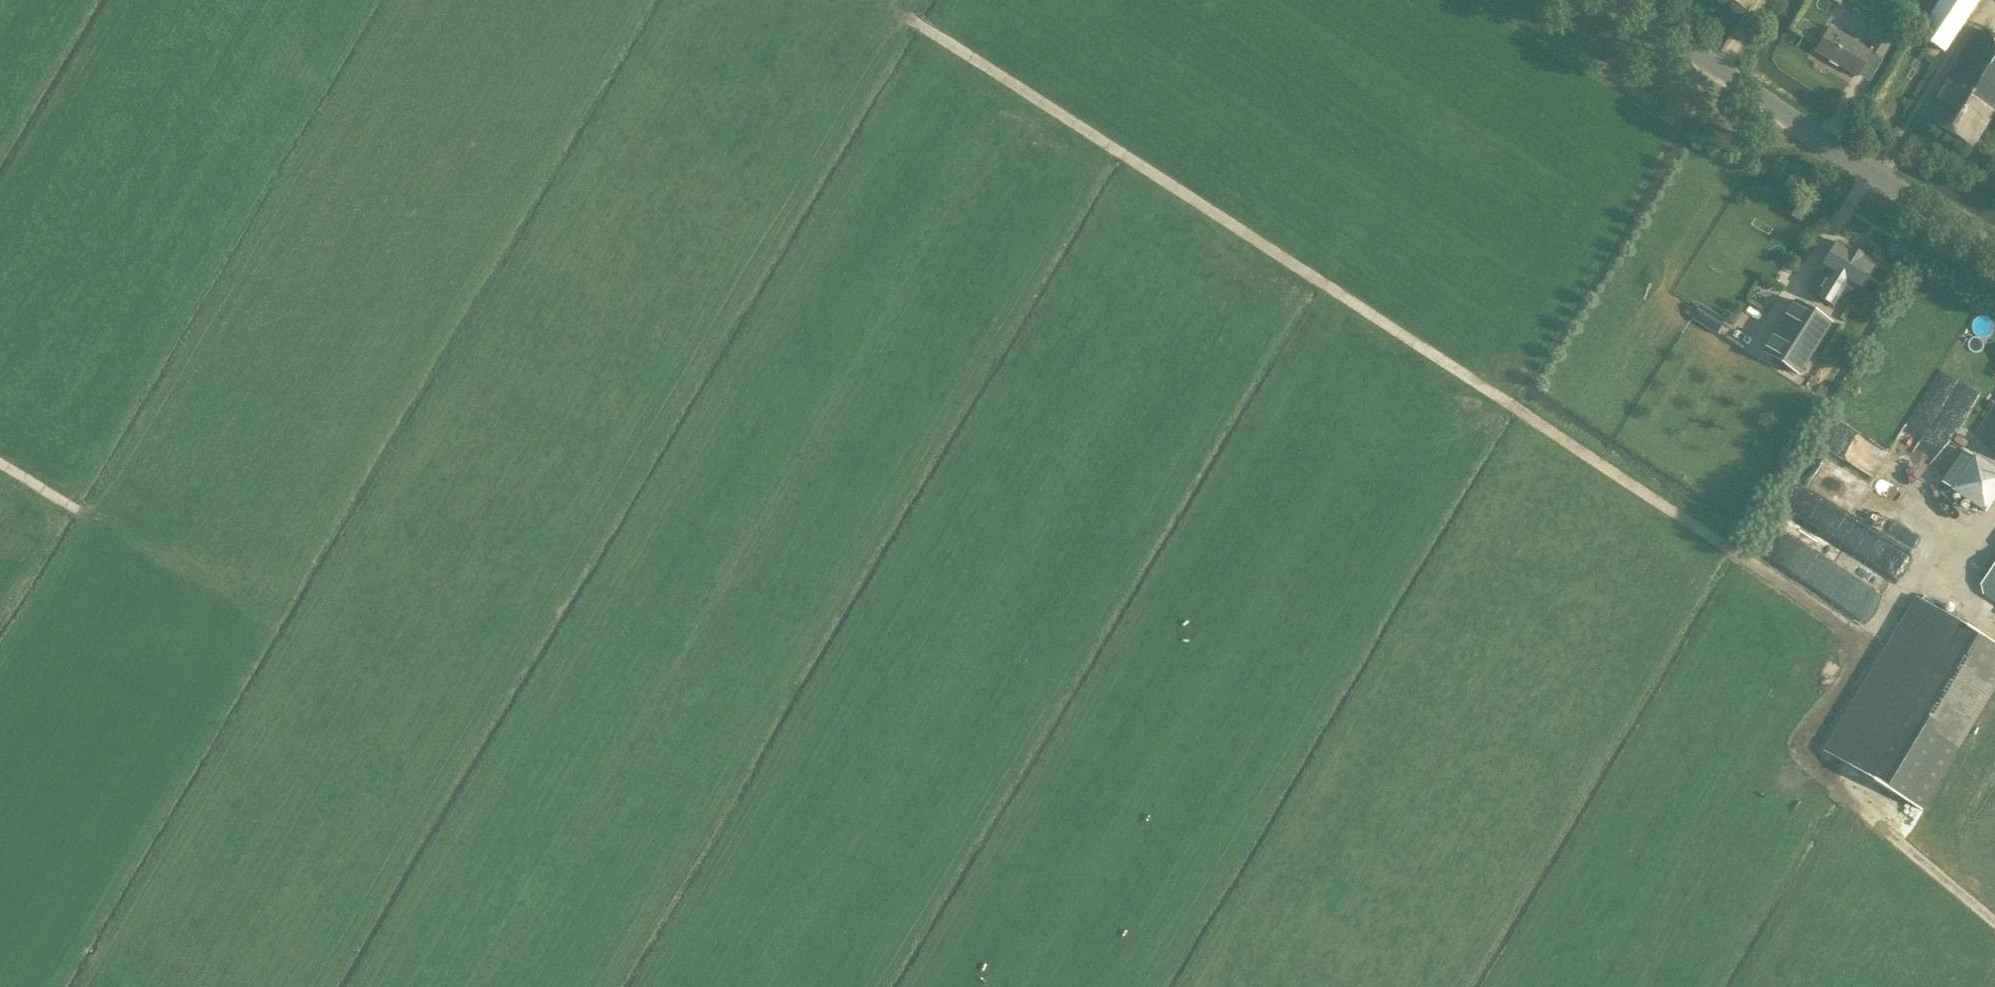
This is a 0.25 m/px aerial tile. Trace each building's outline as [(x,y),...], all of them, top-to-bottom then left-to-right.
[(1747,9),(1753,0),(1732,0),(1747,9)] [(1918,35),(1944,52),(1979,0),(1941,0),(1918,35)] [(1882,58),(1894,37),(1882,29),(1869,51),(1830,28),(1816,52),(1857,76),(1871,52),(1882,58)] [(1994,114),(1994,34),(1987,30),(1981,39),(1977,37),(1928,118),(1974,148),(1994,114)] [(1860,292),(1876,265),(1839,242),(1822,269),(1830,274),(1817,296),(1834,306),(1847,285),(1860,292)] [(1799,375),(1831,323),(1796,301),(1764,352),(1799,375)] [(1698,308),(1691,319),(1717,334),(1723,324),(1698,308)] [(1942,370),(1933,384),(1949,395),(1958,381),(1942,370)] [(1965,425),(1978,390),(1955,381),(1942,416),(1965,425)] [(1980,442),(1994,452),(1994,419),(1980,442)] [(1963,451),(1942,483),(1953,490),(1974,458),(1963,451)] [(1900,535),(1913,510),(1814,456),(1800,481),(1900,535)] [(1785,519),(1887,572),(1900,547),(1799,494),(1785,519)] [(1978,590),(1994,602),(1994,564),(1978,590)] [(1860,692),(1824,751),(1922,810),(1994,691),(1994,644),(1917,597),(1860,692)]
